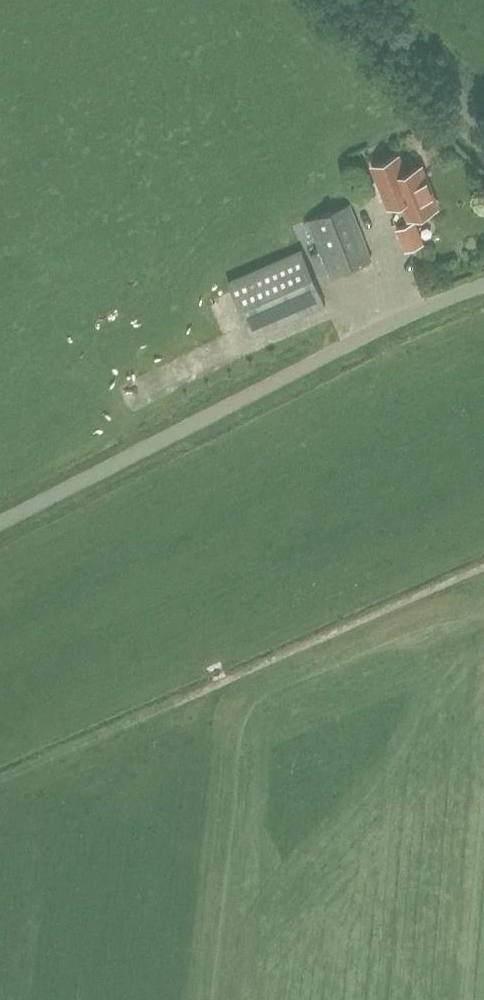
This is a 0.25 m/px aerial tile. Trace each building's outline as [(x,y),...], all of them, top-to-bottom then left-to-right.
[(402,201),(408,218),(436,207),(420,166),(404,172),(397,155),(372,165),(388,206),(402,201)] [(348,204),(308,219),(330,275),(370,260),(348,204)] [(405,251),(417,246),(411,230),(416,228),(413,222),(396,228),(405,251)] [(227,281),(251,336),(325,304),(301,249),(227,281)]
